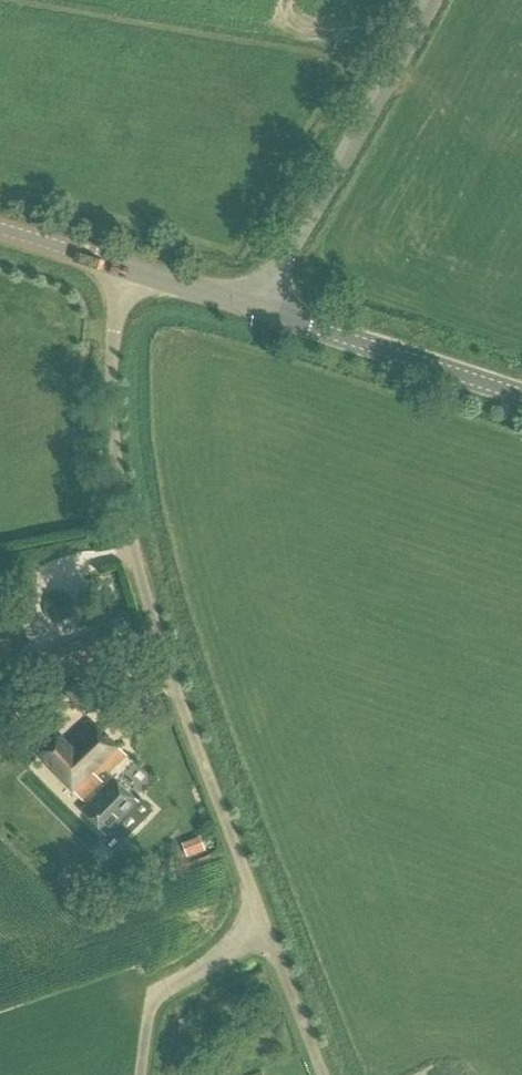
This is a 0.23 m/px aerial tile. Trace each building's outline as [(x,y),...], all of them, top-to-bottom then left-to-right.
[(88,672),(65,691),(85,716),(108,697),(88,672)] [(127,756),(92,718),(69,739),(65,734),(42,755),(74,790),(88,805),(82,810),(104,835),(128,813),(139,824),(150,814),(139,802),(137,804),(114,779),(112,781),(107,775),(127,756)]
